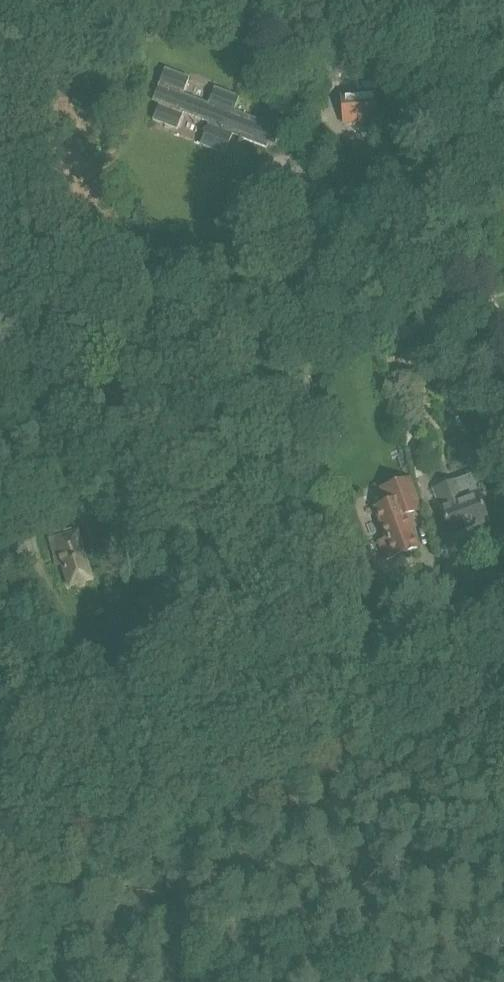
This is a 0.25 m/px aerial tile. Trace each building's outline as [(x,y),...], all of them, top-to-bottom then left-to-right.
[(201,145),(225,154),(232,134),(267,147),(275,126),(235,110),(240,96),(215,87),(209,103),(184,93),(190,77),(166,68),(153,101),(160,103),(153,120),(177,129),(184,113),(209,122),(201,145)] [(341,92),(342,126),(379,124),(377,91),(341,92)] [(194,149),(196,140),(176,135),(174,144),(194,149)] [(463,299),(458,282),(445,286),(450,303),(463,299)] [(442,302),(424,309),(426,316),(445,309),(442,302)] [(435,489),(451,535),(488,521),(477,491),(471,475),(435,489)] [(379,542),(386,559),(418,548),(410,526),(413,525),(409,514),(422,509),(410,478),(382,488),(388,503),(376,507),(387,539),(379,542)] [(62,563),(69,586),(92,579),(78,532),(76,532),(72,530),(65,532),(62,537),(58,522),(48,525),(52,539),(50,539),(58,564),(62,563)] [(354,616),(357,623),(369,618),(366,611),(354,616)]
